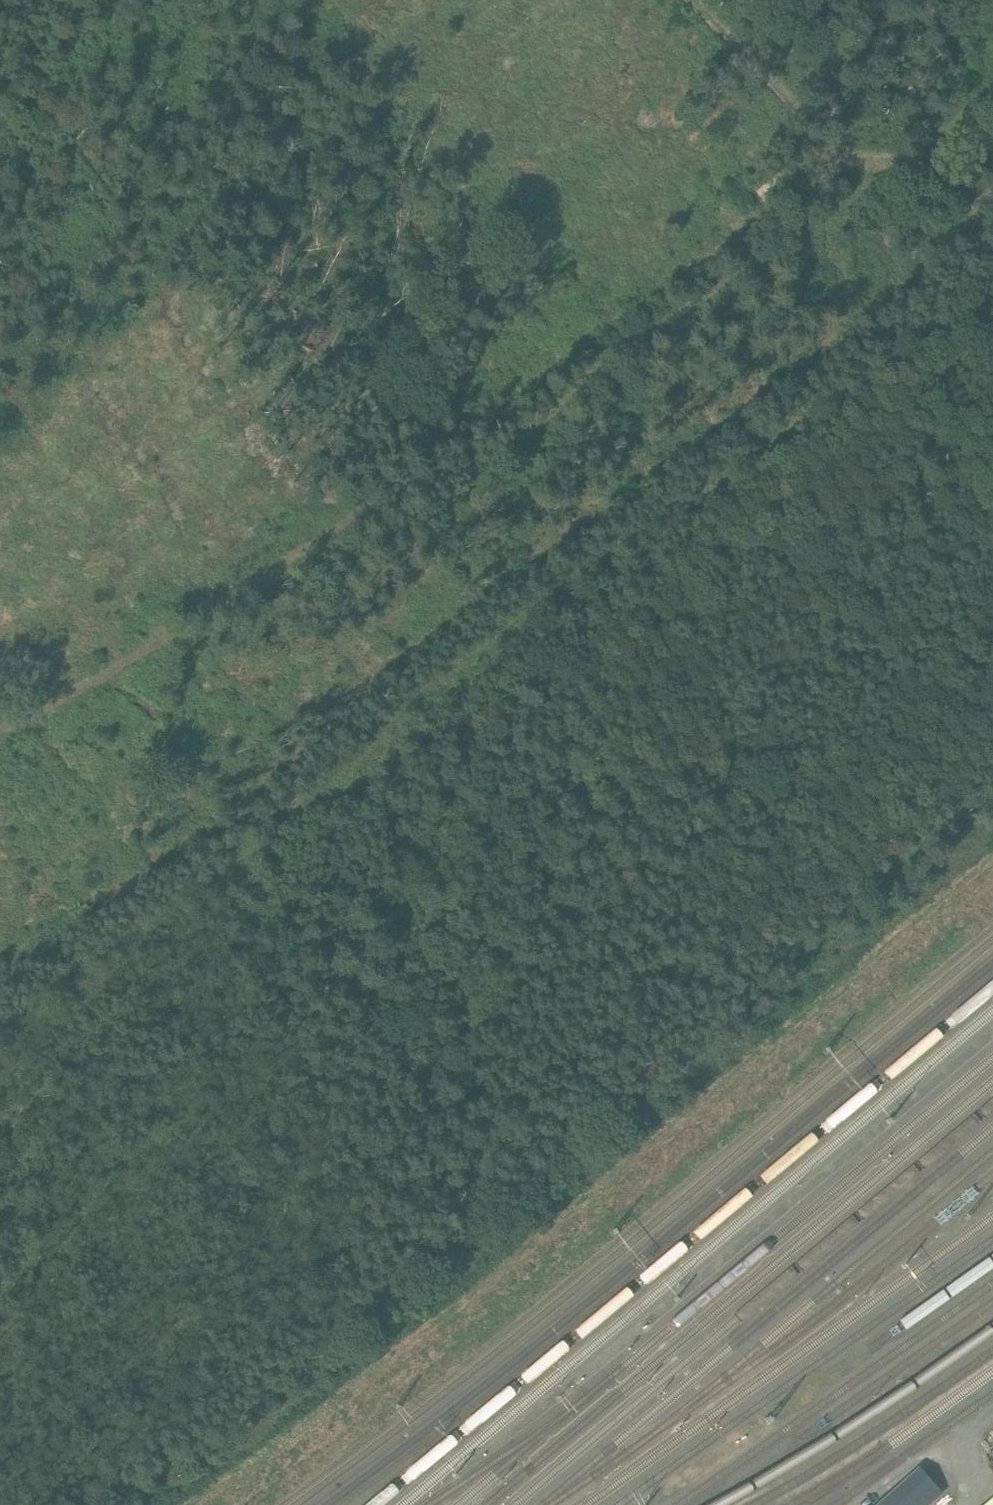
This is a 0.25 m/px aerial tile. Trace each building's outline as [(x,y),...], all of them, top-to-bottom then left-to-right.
[(943,1489),(922,1464),(872,1504),(924,1504),(943,1489)]
